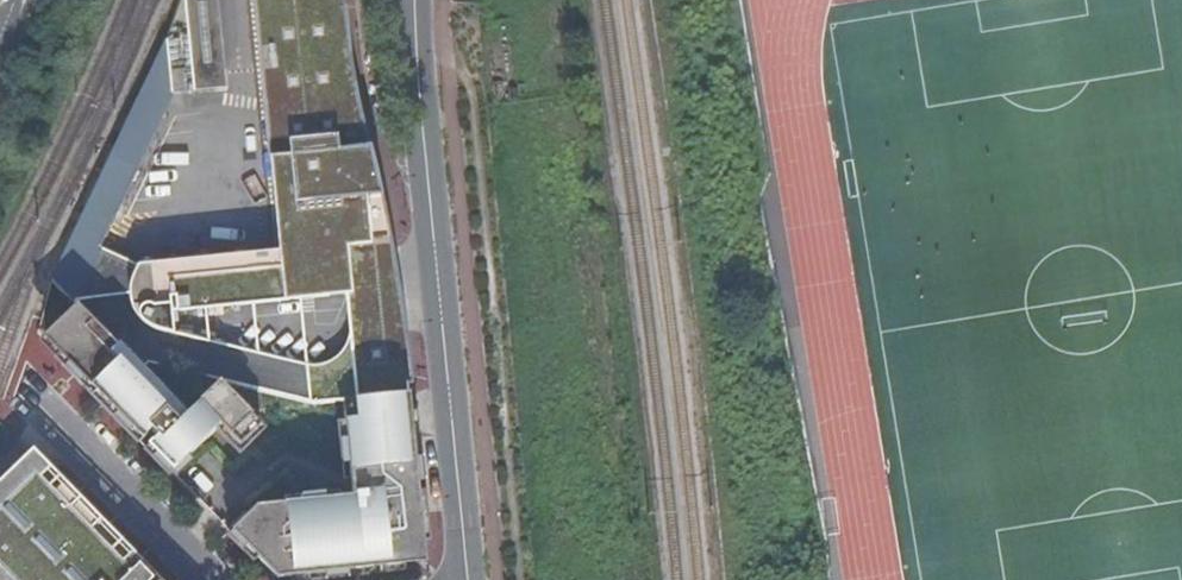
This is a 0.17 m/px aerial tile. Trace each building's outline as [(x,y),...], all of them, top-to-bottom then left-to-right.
[(193,91),(227,88),(218,0),(184,0),(193,91)] [(350,59),(345,0),(254,0),(263,90),(269,155),(271,178),(316,174),(320,215),(321,218),(345,227),(345,223),(354,223),(355,231),(381,228),(379,210),(377,187),(373,187),(362,188),(361,169),(371,168),(369,148),(359,149),(350,59)] [(167,39),(111,156),(138,169),(173,96),(167,39)] [(408,334),(407,321),(406,309),(404,297),(402,285),(399,273),(397,261),(394,245),(386,210),(371,148),(362,112),(360,107),(358,100),(357,93),(355,87),(354,81),(353,74),(352,68),(351,59),(350,59),(359,149),(369,148),(371,168),(361,169),(362,188),(373,187),(377,187),(379,210),(381,228),(355,231),(354,223),(345,223),(345,227),(321,218),(320,215),(316,174),(271,178),(276,220),(279,251),(296,249),(297,260),(308,259),(312,260),(320,264),(323,266),(330,271),(334,274),(338,278),(343,285),(350,295),(353,302),(354,305),(356,311),(357,317),(357,327),(356,335),(355,339),(351,344),(349,348),(346,352),(343,354),(369,384),(370,384),(373,381),(378,376),(381,371),(384,367),(387,362),(399,361),(396,335),(399,334),(408,334)] [(343,402),(409,396),(407,384),(413,383),(408,334),(399,334),(396,335),(399,361),(387,362),(384,367),(381,371),(378,376),(373,381),(370,384),(369,384),(343,354),(346,352),(349,348),(351,344),(355,339),(356,335),(357,327),(357,317),(356,311),(354,305),(353,302),(350,295),(343,285),(338,278),(334,274),(330,271),(323,266),(320,264),(312,260),(308,259),(297,260),(296,249),(279,251),(194,259),(176,261),(166,262),(166,271),(156,272),(156,263),(138,264),(101,248),(138,169),(111,156),(52,281),(77,306),(141,372),(148,364),(313,405),(343,402)] [(175,252),(176,261),(194,259),(193,250),(175,252)] [(166,262),(156,263),(156,272),(166,271),(166,262)] [(63,327),(53,336),(108,372),(114,366),(117,369),(121,380),(209,436),(216,429),(219,426),(234,440),(240,447),(261,426),(247,412),(220,384),(185,417),(141,372),(77,306),(59,323),(63,327)] [(53,336),(47,342),(91,388),(108,372),(53,336)] [(114,366),(108,372),(121,380),(117,369),(114,366)] [(121,380),(108,372),(91,388),(142,440),(121,380)] [(121,380),(142,440),(172,472),(189,456),(209,436),(121,380)] [(277,579),(396,567),(393,534),(401,529),(402,531),(403,533),(405,535),(407,536),(409,537),(422,535),(420,516),(417,516),(410,449),(414,448),(409,396),(343,402),(347,440),(340,441),(342,464),(349,463),(350,476),(373,474),(372,471),(380,470),(382,493),(352,496),(352,498),(325,501),(324,494),(300,497),(301,503),(256,507),(248,516),(231,532),(277,579)] [(219,426),(216,429),(230,444),(234,440),(219,426)] [(420,516),(414,448),(410,449),(417,516),(420,516)] [(44,468),(153,579),(160,579),(33,449),(0,481),(0,510),(44,468)] [(189,456),(172,472),(176,475),(192,459),(189,456)] [(44,468),(0,510),(0,579),(153,579),(44,468)] [(350,476),(352,496),(382,493),(380,470),(372,471),(373,474),(350,476)] [(227,528),(231,532),(248,516),(243,511),(227,528)] [(396,567),(425,564),(422,535),(409,537),(407,536),(405,535),(403,533),(402,531),(401,529),(393,534),(396,567)]
